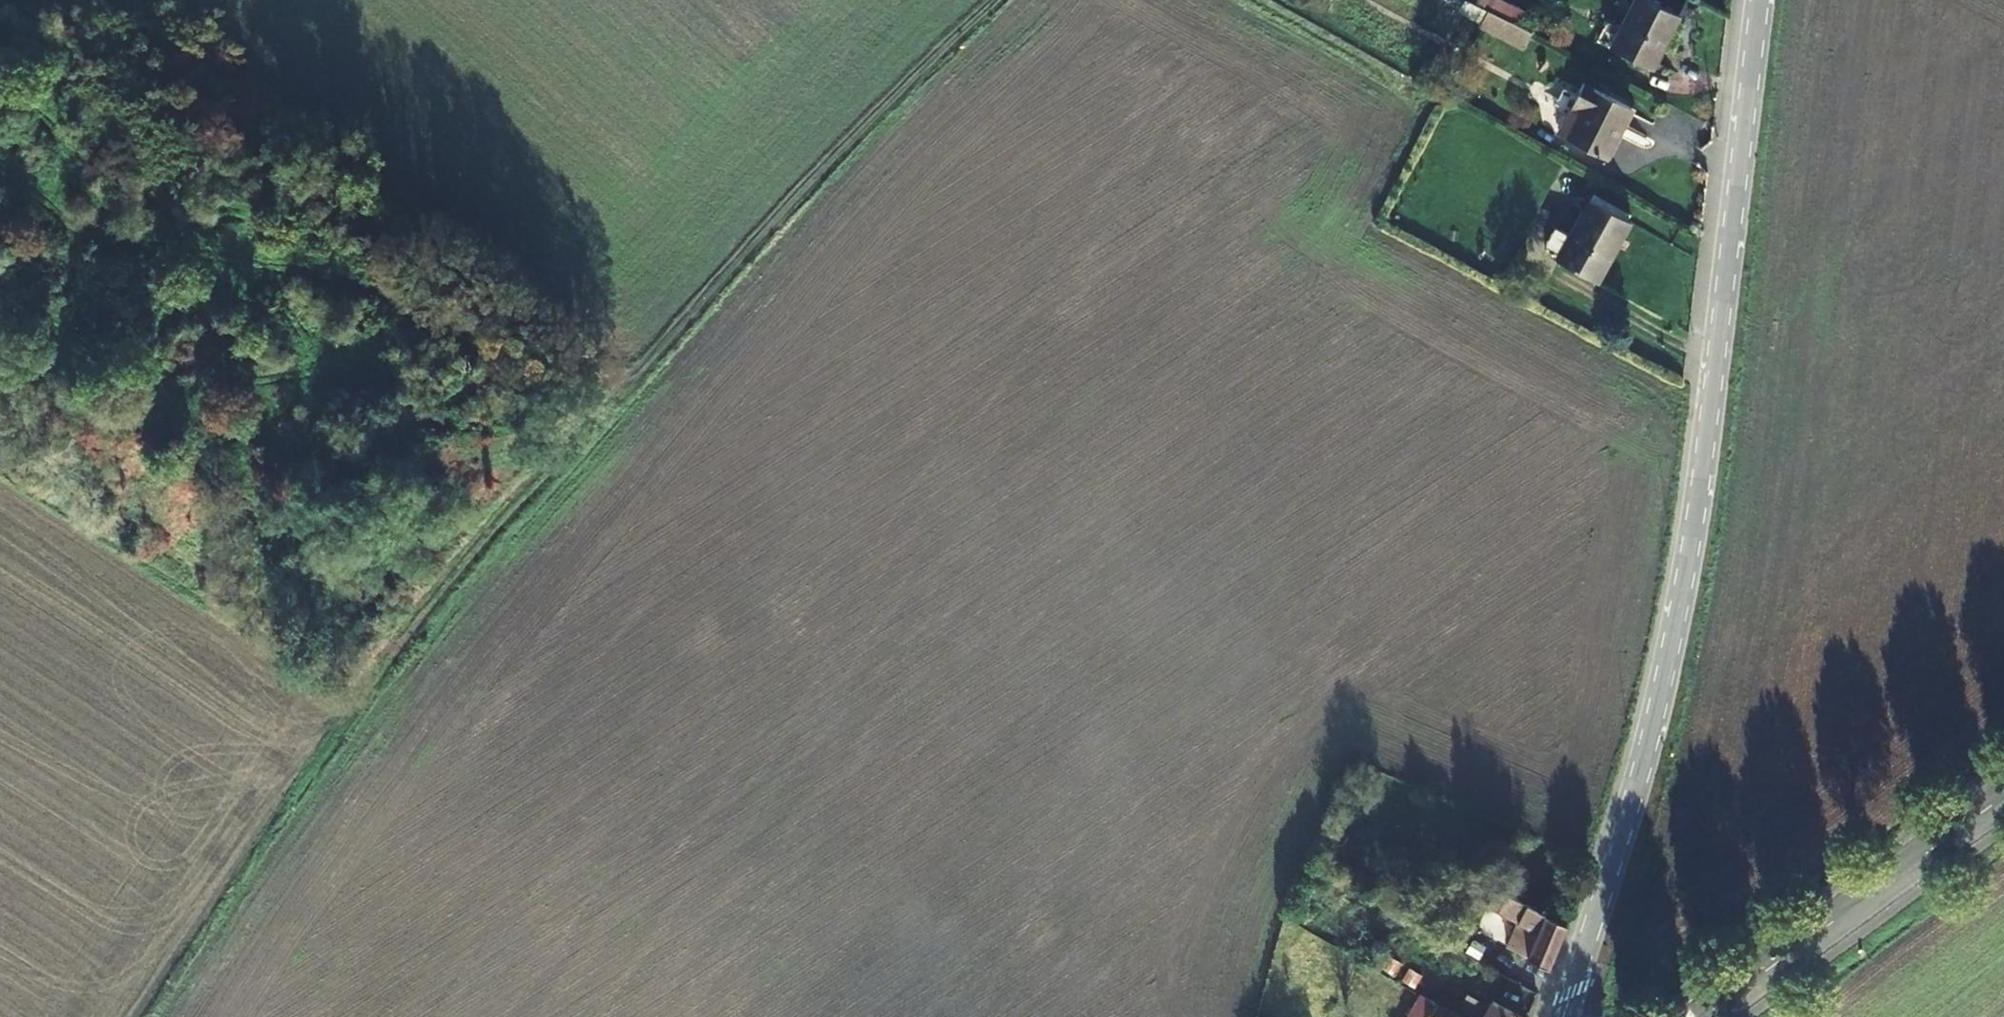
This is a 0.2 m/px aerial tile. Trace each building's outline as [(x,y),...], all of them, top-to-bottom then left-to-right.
[(1520,8),(1505,0),(1487,0),(1483,10),(1511,24),(1520,8)] [(1649,70),(1678,15),(1650,0),(1634,0),(1609,49),(1649,70)] [(1554,131),(1601,159),(1629,112),(1582,84),(1554,131)] [(1588,199),(1553,266),(1596,288),(1631,222),(1588,199)] [(1550,968),(1568,925),(1509,895),(1501,913),(1539,934),(1529,957),(1550,968)] [(1489,998),(1486,1003),(1490,1007),(1486,1015),(1466,1003),(1478,982),(1470,977),(1481,959),(1464,949),(1435,1002),(1462,1016),(1523,1016),(1489,998)] [(1435,1002),(1420,993),(1405,1016),(1462,1016),(1435,1002)]
